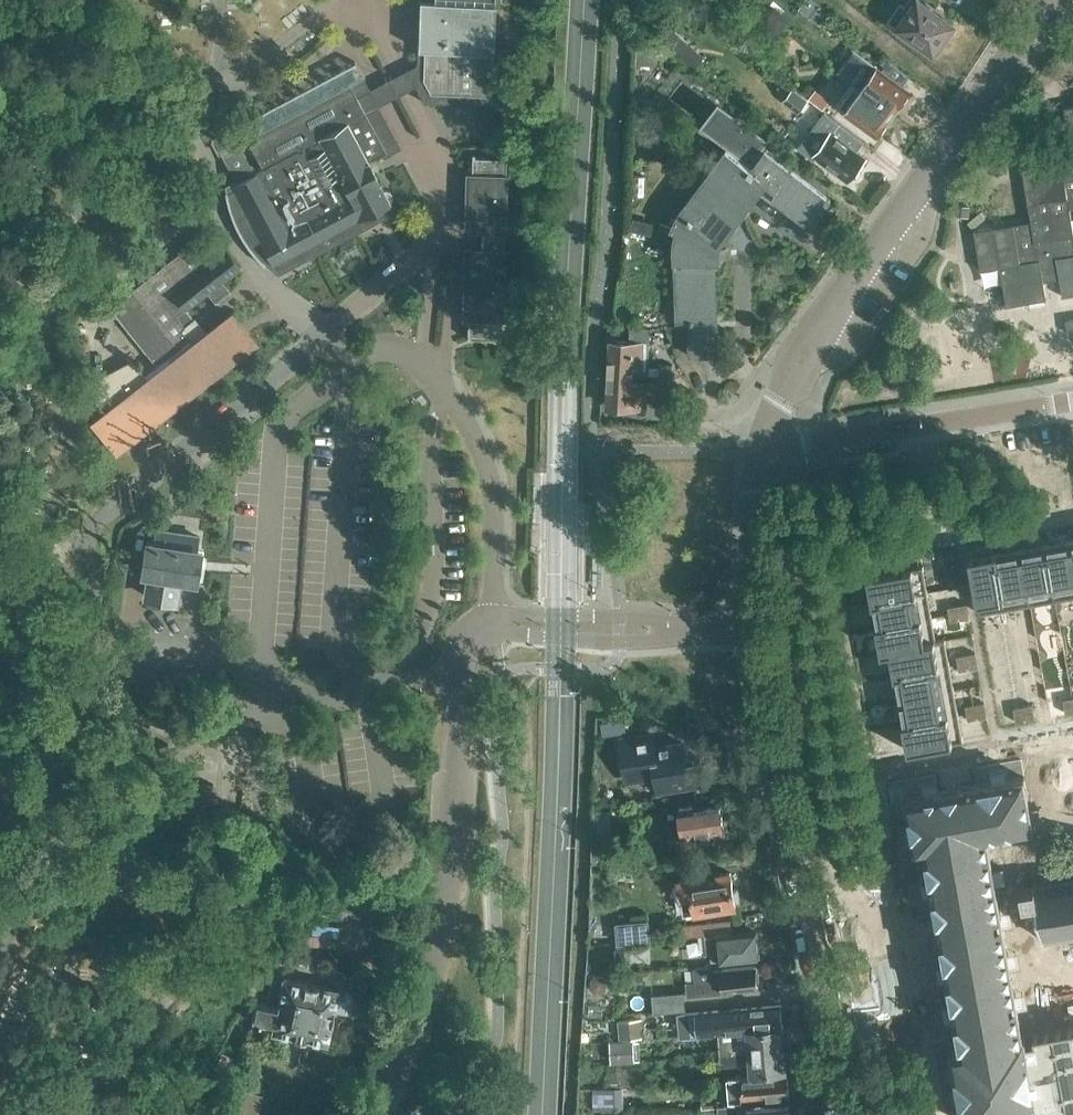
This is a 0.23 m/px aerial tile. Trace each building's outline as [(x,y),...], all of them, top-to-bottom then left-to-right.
[(417,45),(417,48),(418,48),(418,51),(417,51),(417,63),(429,91),(487,93),(488,93),(488,103),(486,146),(489,146),(494,0),(419,0),(419,1),(424,1),(423,45),(417,45)] [(890,18),(935,50),(937,47),(940,47),(946,40),(945,36),(955,22),(944,14),(944,13),(927,1),(926,2),(924,0),(910,0),(906,6),(901,3),(890,18)] [(657,41),(693,70),(705,55),(669,26),(657,41)] [(855,51),(840,72),(852,81),(893,111),(900,102),(905,101),(908,97),(907,93),(909,90),(855,51)] [(429,91),(417,63),(370,88),(355,60),(212,137),(235,181),(262,166),(246,138),(349,83),(385,150),(399,143),(379,104),(415,85),(423,101),(488,103),(488,93),(487,93),(429,91)] [(893,111),(852,81),(836,103),(877,133),(879,130),(883,131),(886,126),(885,122),(893,111)] [(262,166),(235,181),(230,184),(233,189),(228,192),(228,189),(226,189),(227,196),(228,203),(230,210),(232,217),(234,223),(237,230),(241,236),(245,242),(249,248),(253,253),(258,258),(263,263),(264,261),(263,260),(269,257),(272,264),(276,262),(279,268),(302,256),(299,250),(364,215),(367,222),(390,209),(387,203),(390,202),(389,200),(390,200),(392,195),(390,190),(384,189),(383,189),(368,160),(385,150),(349,83),(246,138),(262,166)] [(830,100),(816,88),(809,96),(823,107),(830,100)] [(798,112),(806,100),(792,90),(784,101),(798,112)] [(831,199),(765,149),(752,166),(751,165),(770,140),(718,101),(699,126),(727,147),(683,207),(681,210),(678,214),(676,218),(674,222),(672,226),(661,221),(660,224),(659,227),(658,230),(658,233),(657,236),(657,239),(675,242),(678,321),(689,321),(690,355),(717,354),(714,258),(727,258),(727,248),(718,249),(718,246),(719,244),(719,242),(720,240),(721,238),(762,183),(812,221),(823,206),(825,207),(831,199)] [(1028,201),(1068,194),(1070,207),(1072,207),(1072,105),(1063,107),(1064,109),(1065,109),(1069,137),(1068,137),(1069,144),(1070,144),(1072,156),(1046,160),(1024,164),(1022,164),(1025,180),(1028,201)] [(848,178),(864,157),(819,123),(813,132),(816,135),(807,147),(816,154),(848,178)] [(471,262),(469,262),(467,337),(469,337),(470,334),(501,335),(506,157),(474,156),(474,153),(472,153),(470,215),(473,215),(473,214),(475,216),(477,217),(479,219),(481,221),(483,224),(484,226),(484,228),(481,228),(481,250),(484,250),(483,253),(480,256),(478,258),(476,260),(474,262),(472,263),(471,262)] [(981,268),(980,268),(980,269),(1001,266),(1006,304),(1045,298),(1046,299),(1047,299),(1044,280),(1060,277),(1063,294),(1062,294),(1062,295),(1072,294),(1072,225),(1070,207),(1068,194),(1028,201),(1028,202),(1029,202),(1031,219),(974,229),(981,268)] [(207,290),(216,301),(229,291),(220,280),(239,265),(225,248),(224,249),(208,230),(157,270),(155,268),(139,281),(141,283),(110,307),(156,366),(144,375),(131,359),(83,386),(105,414),(98,419),(99,420),(101,419),(120,444),(170,404),(170,407),(171,406),(171,404),(185,396),(198,387),(210,378),(222,368),(230,361),(238,353),(245,345),(247,346),(247,345),(237,335),(225,320),(227,318),(226,317),(206,332),(194,317),(193,318),(185,307),(207,290)] [(609,368),(609,372),(633,373),(649,374),(651,326),(632,324),(631,341),(610,340),(609,368)] [(660,363),(659,375),(672,375),(673,363),(660,363)] [(631,405),(640,406),(642,383),(633,382),(633,373),(609,372),(607,405),(631,407),(631,405)] [(659,375),(658,387),(672,388),(672,375),(659,375)] [(858,494),(860,510),(875,509),(874,493),(858,494)] [(198,536),(189,534),(158,530),(156,544),(147,543),(143,571),(149,572),(145,596),(174,600),(177,577),(192,579),(196,550),(198,536)] [(1045,543),(1055,598),(1072,595),(1072,554),(1070,539),(1045,543)] [(1045,543),(1021,548),(1030,603),(1055,598),(1045,543)] [(1021,548),(996,552),(1006,607),(1030,603),(1021,548)] [(996,552),(969,557),(979,612),(1006,607),(996,552)] [(923,564),(868,574),(873,601),(928,591),(923,564)] [(962,575),(948,577),(949,587),(963,584),(962,575)] [(928,591),(873,601),(877,625),(932,616),(928,591)] [(966,602),(957,604),(960,618),(969,616),(966,602)] [(957,604),(948,606),(951,620),(960,618),(957,604)] [(932,616),(877,625),(882,652),(890,650),(890,649),(937,640),(936,639),(932,616)] [(937,640),(890,649),(890,650),(895,673),(950,664),(945,637),(936,639),(937,640)] [(975,652),(966,653),(969,668),(978,666),(975,652)] [(966,653),(957,655),(959,669),(969,668),(966,653)] [(950,664),(895,673),(899,698),(954,688),(950,664)] [(1019,676),(1023,698),(1036,696),(1032,674),(1019,676)] [(954,688),(899,698),(903,723),(959,713),(954,688)] [(1072,696),(1063,697),(1066,712),(1072,711),(1072,697),(1072,696)] [(984,701),(975,703),(977,717),(987,715),(984,701)] [(975,703),(966,705),(968,719),(977,717),(975,703)] [(1033,703),(1023,704),(1026,719),(1035,717),(1033,703)] [(1026,719),(1023,704),(1014,706),(1016,721),(1026,719)] [(959,713),(903,723),(908,750),(963,740),(959,713)] [(614,731),(612,721),(601,722),(602,733),(614,731)] [(622,738),(626,766),(655,762),(657,777),(659,788),(709,780),(706,763),(687,766),(683,742),(654,747),(652,733),(622,738)] [(963,740),(945,743),(946,749),(964,746),(963,740)] [(163,758),(173,755),(168,743),(159,746),(163,758)] [(910,796),(967,1114),(992,1114),(1072,1101),(1072,1026),(1024,1035),(987,835),(1033,823),(1025,777),(910,796)] [(213,783),(188,782),(187,804),(212,805),(213,783)] [(673,844),(686,842),(726,835),(725,832),(728,832),(726,819),(723,819),(721,805),(694,810),(693,805),(680,807),(683,823),(669,825),(673,844)] [(1066,805),(1052,807),(1055,821),(1069,819),(1066,805)] [(734,889),(731,872),(719,874),(719,870),(705,872),(706,876),(680,880),(685,913),(737,906),(736,903),(741,902),(739,888),(734,889)] [(1025,886),(1026,892),(1025,892),(1026,893),(1026,895),(1026,898),(1027,898),(1028,907),(1038,906),(1039,908),(1040,913),(1040,915),(1039,915),(1044,938),(1045,943),(1048,942),(1047,938),(1049,937),(1050,941),(1055,941),(1054,936),(1059,935),(1059,940),(1060,940),(1059,935),(1061,935),(1062,940),(1065,939),(1064,935),(1072,933),(1072,876),(1071,876),(1070,871),(1069,871),(1068,871),(1068,872),(1068,876),(1065,877),(1054,879),(1053,874),(1050,875),(1051,879),(1049,880),(1049,875),(1038,877),(1039,882),(1037,882),(1036,877),(1033,878),(1034,882),(1034,884),(1028,885),(1025,886)] [(326,880),(321,905),(360,913),(366,888),(338,882),(326,880)] [(617,944),(631,943),(650,941),(648,922),(617,925),(619,941),(617,942),(617,944)] [(730,922),(686,927),(677,928),(678,937),(687,936),(687,937),(705,935),(731,932),(730,922)] [(731,932),(705,935),(707,952),(715,951),(716,961),(757,956),(756,946),(760,946),(758,934),(755,934),(755,932),(732,935),(731,932)] [(631,972),(631,943),(617,944),(618,972),(631,972)] [(757,972),(756,966),(722,970),(723,982),(695,985),(696,994),(758,988),(758,983),(760,980),(760,973),(757,972)] [(603,976),(594,975),(591,979),(590,988),(593,992),(602,992),(606,988),(607,979),(603,976)] [(315,983),(282,976),(276,1005),(255,1001),(251,1021),(272,1025),(271,1030),(325,1041),(332,1007),(345,1009),(349,1006),(351,996),(349,992),(349,991),(336,989),(337,987),(334,987),(335,983),(332,979),(320,976),(316,979),(315,983)] [(662,1012),(685,1010),(684,995),(661,997),(662,1012)] [(684,1035),(721,1032),(783,1027),(781,1005),(682,1014),(684,1035)] [(642,1017),(618,1019),(619,1038),(644,1036),(642,1017)] [(720,1055),(785,1048),(783,1027),(721,1032),(722,1038),(719,1038),(720,1055)] [(611,1062),(634,1061),(634,1059),(640,1059),(639,1040),(633,1040),(633,1039),(609,1040),(611,1062)] [(787,1069),(785,1048),(720,1055),(721,1064),(752,1061),(753,1072),(787,1069)] [(699,1063),(699,1057),(698,1053),(681,1054),(682,1065),(699,1063)] [(642,1061),(634,1061),(611,1062),(611,1063),(607,1063),(608,1079),(629,1078),(629,1087),(642,1086),(641,1077),(644,1077),(642,1061)] [(584,1065),(584,1074),(584,1093),(599,1093),(599,1078),(597,1078),(597,1065),(584,1065)] [(790,1096),(788,1074),(726,1079),(728,1101),(790,1096)] [(608,1087),(608,1108),(624,1108),(623,1086),(608,1087)] [(739,1104),(718,1107),(718,1112),(724,1114),(738,1114),(740,1114),(739,1104)] [(791,1104),(748,1108),(749,1114),(791,1114),(791,1104)]
